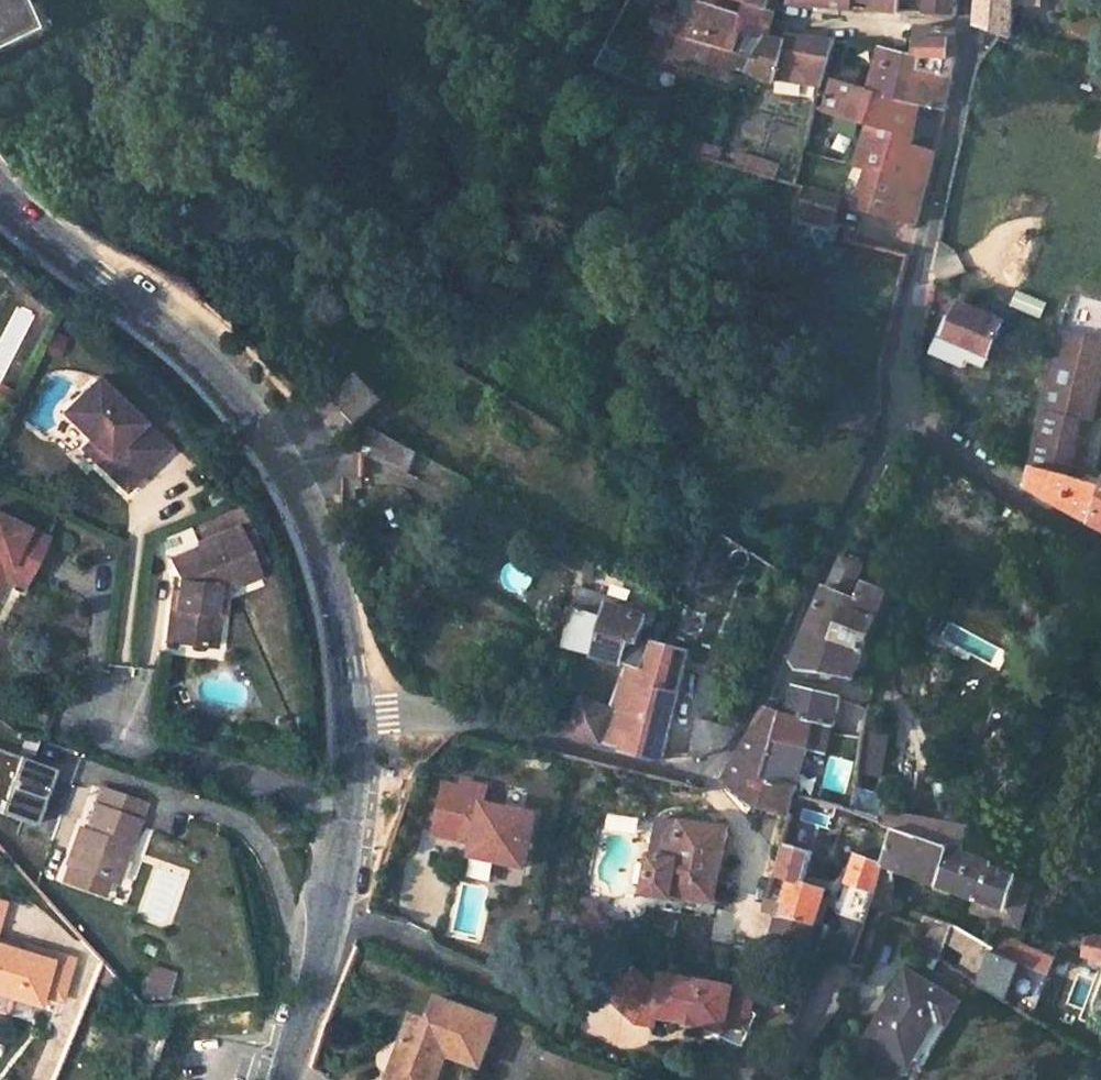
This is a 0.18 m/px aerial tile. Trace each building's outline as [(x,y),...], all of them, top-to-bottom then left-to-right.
[(48,31),(35,0),(0,0),(0,55),(48,31)] [(689,0),(683,0),(673,32),(693,41),(702,4),(689,0)] [(769,10),(773,0),(738,0),(769,10)] [(791,3),(823,6),(851,9),(852,1),(852,0),(792,0),(791,3)] [(874,2),(874,11),(903,14),(902,0),(874,0),(874,2)] [(930,16),(957,18),(957,0),(930,0),(930,16)] [(1013,41),(1016,0),(981,0),(979,27),(998,35),(1013,41)] [(740,52),(747,30),(770,35),(776,15),(768,13),(749,8),(746,17),(702,4),(693,41),(740,52)] [(956,31),(918,26),(915,56),(928,59),(927,71),(952,77),(956,61),(956,31)] [(740,52),(693,41),(668,33),(664,59),(687,67),(731,79),(736,66),(749,72),(758,57),(740,52)] [(749,72),(779,83),(780,78),(823,88),(836,42),(788,36),(779,42),(770,35),(758,57),(749,72)] [(890,50),(880,86),(864,81),(861,90),(868,91),(867,93),(945,111),(952,77),(927,71),(928,59),(915,56),(890,50)] [(634,66),(604,55),(597,70),(628,81),(634,66)] [(859,77),(839,72),(835,84),(857,89),(859,77)] [(918,224),(935,152),(904,142),(915,104),(867,93),(868,91),(861,90),(857,89),(835,84),(827,112),(870,128),(859,169),(864,170),(862,177),(868,179),(860,207),(910,222),(908,227),(914,230),(916,224),(918,224)] [(693,154),(710,96),(681,85),(677,99),(692,104),(678,150),(693,154)] [(840,200),(805,189),(793,214),(799,215),(831,226),(840,200)] [(831,226),(799,215),(794,230),(805,232),(802,244),(821,249),(824,238),(834,242),(838,228),(831,226)] [(947,323),(935,353),(967,366),(970,357),(986,365),(1004,322),(960,303),(951,325),(947,323)] [(1100,381),(1100,342),(1062,333),(1062,334),(1035,452),(1036,452),(1030,476),(1027,490),(1094,525),(1100,496),(1100,486),(1075,479),(1100,381)] [(350,374),(328,400),(353,422),(376,396),(350,374)] [(92,453),(105,467),(98,475),(125,502),(166,460),(93,389),(61,422),(92,453)] [(406,474),(418,452),(367,427),(356,449),(406,474)] [(105,467),(92,453),(84,462),(98,475),(105,467)] [(0,520),(0,577),(0,576),(21,586),(43,541),(0,520)] [(692,588),(713,531),(704,525),(682,584),(692,588)] [(172,617),(167,652),(203,656),(207,626),(213,626),(215,610),(217,595),(222,591),(226,598),(256,582),(232,536),(198,554),(199,557),(170,572),(181,592),(179,601),(177,618),(172,617)] [(847,596),(863,565),(841,556),(826,588),(847,596)] [(853,679),(888,593),(866,582),(858,600),(847,596),(826,588),(791,669),(838,674),(853,679)] [(566,646),(629,665),(611,709),(581,700),(571,737),(571,738),(623,750),(658,652),(643,646),(648,621),(606,606),(602,619),(574,611),(566,646)] [(213,626),(220,627),(222,611),(215,610),(213,626)] [(220,627),(213,626),(207,626),(203,656),(215,657),(220,627)] [(659,760),(693,656),(661,645),(658,652),(623,750),(621,753),(659,760)] [(792,796),(804,747),(822,752),(831,726),(835,726),(840,697),(796,688),(787,716),(781,715),(762,787),(792,796)] [(750,803),(786,815),(792,796),(762,787),(781,715),(765,710),(724,781),(750,803)] [(699,722),(690,757),(700,758),(721,748),(726,743),(732,734),(736,727),(699,722)] [(885,775),(886,734),(867,733),(866,775),(885,775)] [(31,829),(54,773),(0,752),(0,817),(31,829)] [(847,780),(838,810),(853,814),(860,789),(857,789),(858,783),(847,780)] [(461,789),(445,787),(439,832),(469,836),(469,842),(479,843),(477,856),(531,863),(539,810),(485,803),(488,787),(462,783),(461,789)] [(70,864),(62,883),(84,892),(91,876),(108,882),(118,858),(124,860),(145,808),(104,793),(87,834),(80,831),(66,863),(70,864)] [(972,829),(883,813),(879,823),(897,829),(963,853),(972,829)] [(660,819),(646,891),(714,901),(729,827),(660,819)] [(897,876),(977,901),(973,912),(1020,925),(1033,886),(1016,882),(1017,877),(990,870),(991,866),(962,856),(963,853),(897,829),(885,863),(882,871),(897,876)] [(469,836),(439,832),(438,838),(469,842),(469,836)] [(885,863),(857,855),(835,911),(864,920),(877,884),(882,871),(885,863)] [(114,885),(124,860),(118,858),(108,882),(114,885)] [(892,888),(897,876),(882,871),(877,884),(892,888)] [(99,897),(106,881),(91,876),(84,892),(99,897)] [(824,889),(773,879),(763,914),(812,925),(824,889)] [(1090,931),(1100,934),(1100,903),(1097,902),(1090,931)] [(1001,992),(1020,943),(1007,938),(999,958),(990,954),(992,949),(951,925),(925,917),(922,918),(921,930),(911,947),(934,962),(935,960),(977,983),(1001,992)] [(1085,933),(1081,953),(1100,957),(1100,937),(1085,933)] [(35,997),(39,987),(55,992),(59,991),(70,958),(66,953),(21,938),(19,946),(0,940),(0,986),(35,997)] [(884,1004),(863,1038),(907,1065),(935,1020),(943,1025),(956,1003),(899,967),(878,1001),(884,1004)] [(633,975),(607,1000),(637,1023),(655,1027),(657,1018),(686,1023),(687,1017),(697,1019),(696,1025),(726,1031),(730,1015),(750,1018),(755,996),(734,992),(734,991),(675,979),(664,977),(661,992),(655,990),(633,975)] [(141,1009),(161,1007),(160,995),(141,998),(141,1009)] [(393,1079),(443,1079),(448,1067),(444,1065),(446,1058),(482,1071),(500,1025),(437,1004),(429,1027),(420,1024),(413,1045),(406,1042),(393,1079)] [(726,1031),(747,1035),(750,1018),(730,1015),(726,1031)] [(413,1022),(406,1042),(413,1045),(420,1024),(413,1022)]
